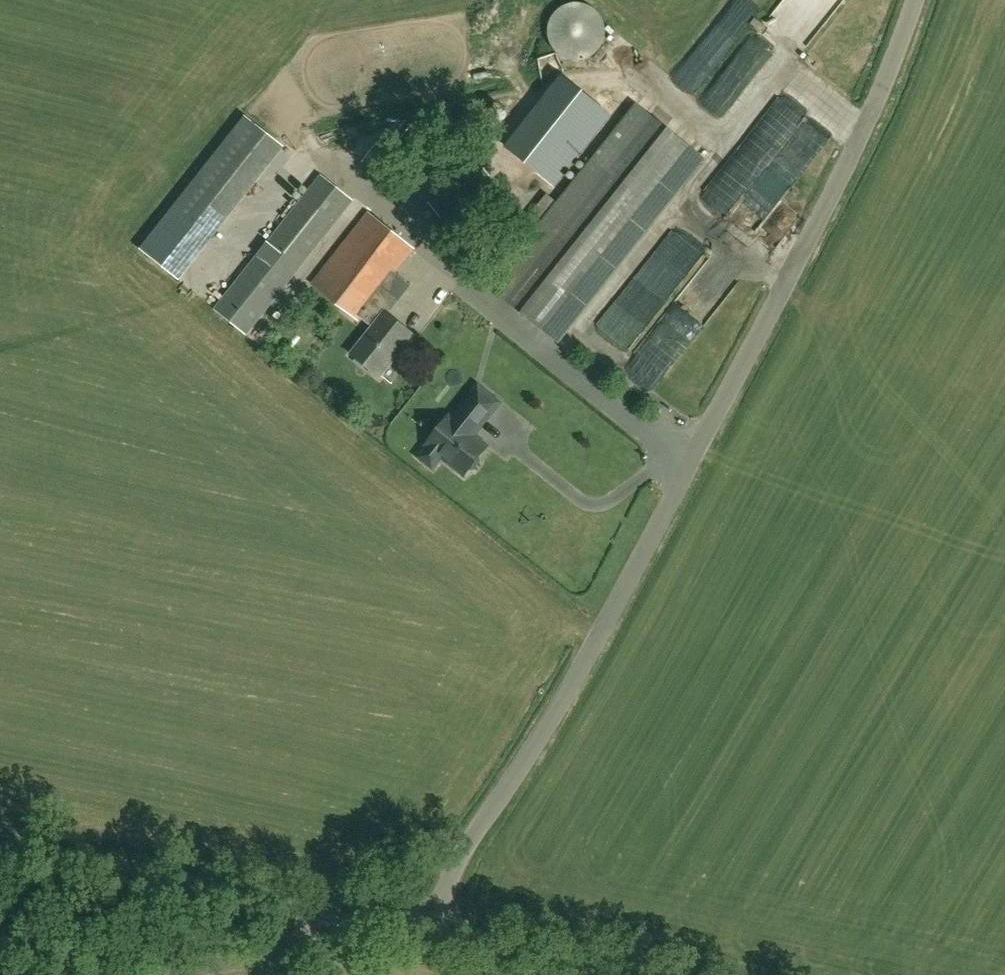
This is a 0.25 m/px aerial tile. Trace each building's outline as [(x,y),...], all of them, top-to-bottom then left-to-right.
[(593,160),(515,258),(490,289),(556,342),(703,157),(638,104),(593,160)] [(402,161),(422,134),(410,125),(401,137),(390,128),(367,160),(390,178),(402,161)] [(738,221),(764,233),(792,174),(766,161),(738,221)] [(513,204),(486,170),(479,162),(429,202),(463,244),(513,204)] [(246,335),(350,201),(320,177),(215,310),(246,335)] [(760,232),(773,244),(795,220),(781,208),(760,232)] [(207,242),(170,212),(139,251),(177,281),(207,242)] [(379,377),(412,335),(387,315),(395,304),(379,292),(412,250),(367,214),(312,285),(357,320),(359,317),(373,328),(351,355),(379,377)] [(713,259),(694,282),(717,300),(729,285),(717,275),(723,267),(713,259)] [(663,312),(677,290),(656,276),(646,292),(658,300),(654,307),(663,312)] [(682,352),(714,317),(691,295),(659,330),(682,352)] [(417,456),(429,465),(430,466),(439,455),(464,474),(467,470),(473,469),(479,461),(478,456),(486,446),(472,435),(498,403),(477,386),(452,419),(448,416),(417,456)]
